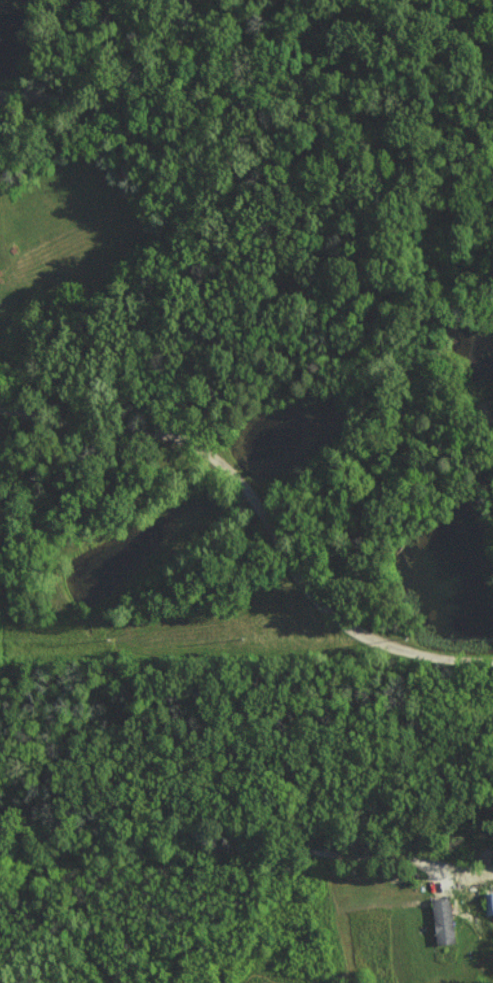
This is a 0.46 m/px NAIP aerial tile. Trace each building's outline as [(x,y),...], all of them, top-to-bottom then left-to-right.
[(484,891),(484,915),(492,914),(492,891),(484,891)] [(451,943),(449,897),(429,898),(432,944),(451,943)]
